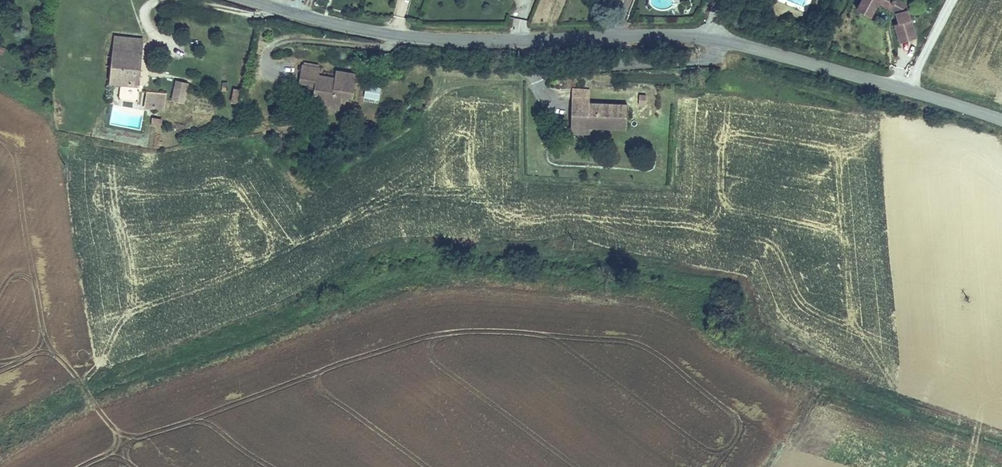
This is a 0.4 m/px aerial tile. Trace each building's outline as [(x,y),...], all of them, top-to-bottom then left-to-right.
[(878,2),(895,11),(899,23),(895,24),(900,40),(916,35),(911,19),(907,9),(906,9),(903,0),(862,0),(857,10),(870,16),(878,2)] [(142,40),(114,37),(110,81),(121,82),(139,84),(143,42),(142,42),(142,40)] [(300,83),(308,84),(316,85),(315,89),(321,90),(324,94),(323,102),(339,105),(341,95),(352,97),(355,75),(337,72),(335,79),(318,76),(319,69),(303,66),(300,83)] [(139,84),(121,82),(119,99),(138,100),(139,84)] [(175,87),(172,100),(183,102),(186,89),(175,87)] [(315,89),(312,104),(338,108),(339,105),(323,102),(324,94),(321,90),(315,89)] [(156,92),(146,92),(144,106),(144,108),(164,108),(165,101),(156,100),(156,92)] [(571,118),(572,118),(587,119),(587,126),(605,127),(605,124),(608,124),(608,127),(626,128),(627,105),(588,104),(588,100),(572,100),(571,118)] [(587,119),(572,118),(572,132),(587,132),(587,126),(587,119)]
